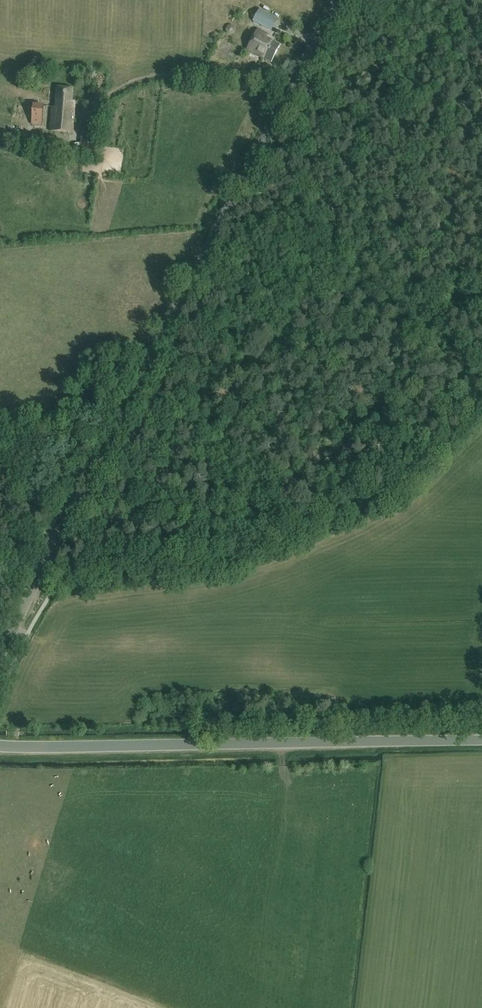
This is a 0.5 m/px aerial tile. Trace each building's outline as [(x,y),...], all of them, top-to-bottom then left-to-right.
[(272,31),(278,19),(279,18),(259,8),(253,21),(272,31)] [(271,62),(280,45),(266,38),(268,36),(257,30),(246,50),(271,62)] [(72,133),(74,101),(71,100),(72,88),(56,87),(54,107),(51,106),(49,131),(72,133)] [(42,125),(43,105),(33,104),(31,123),(42,125)]
